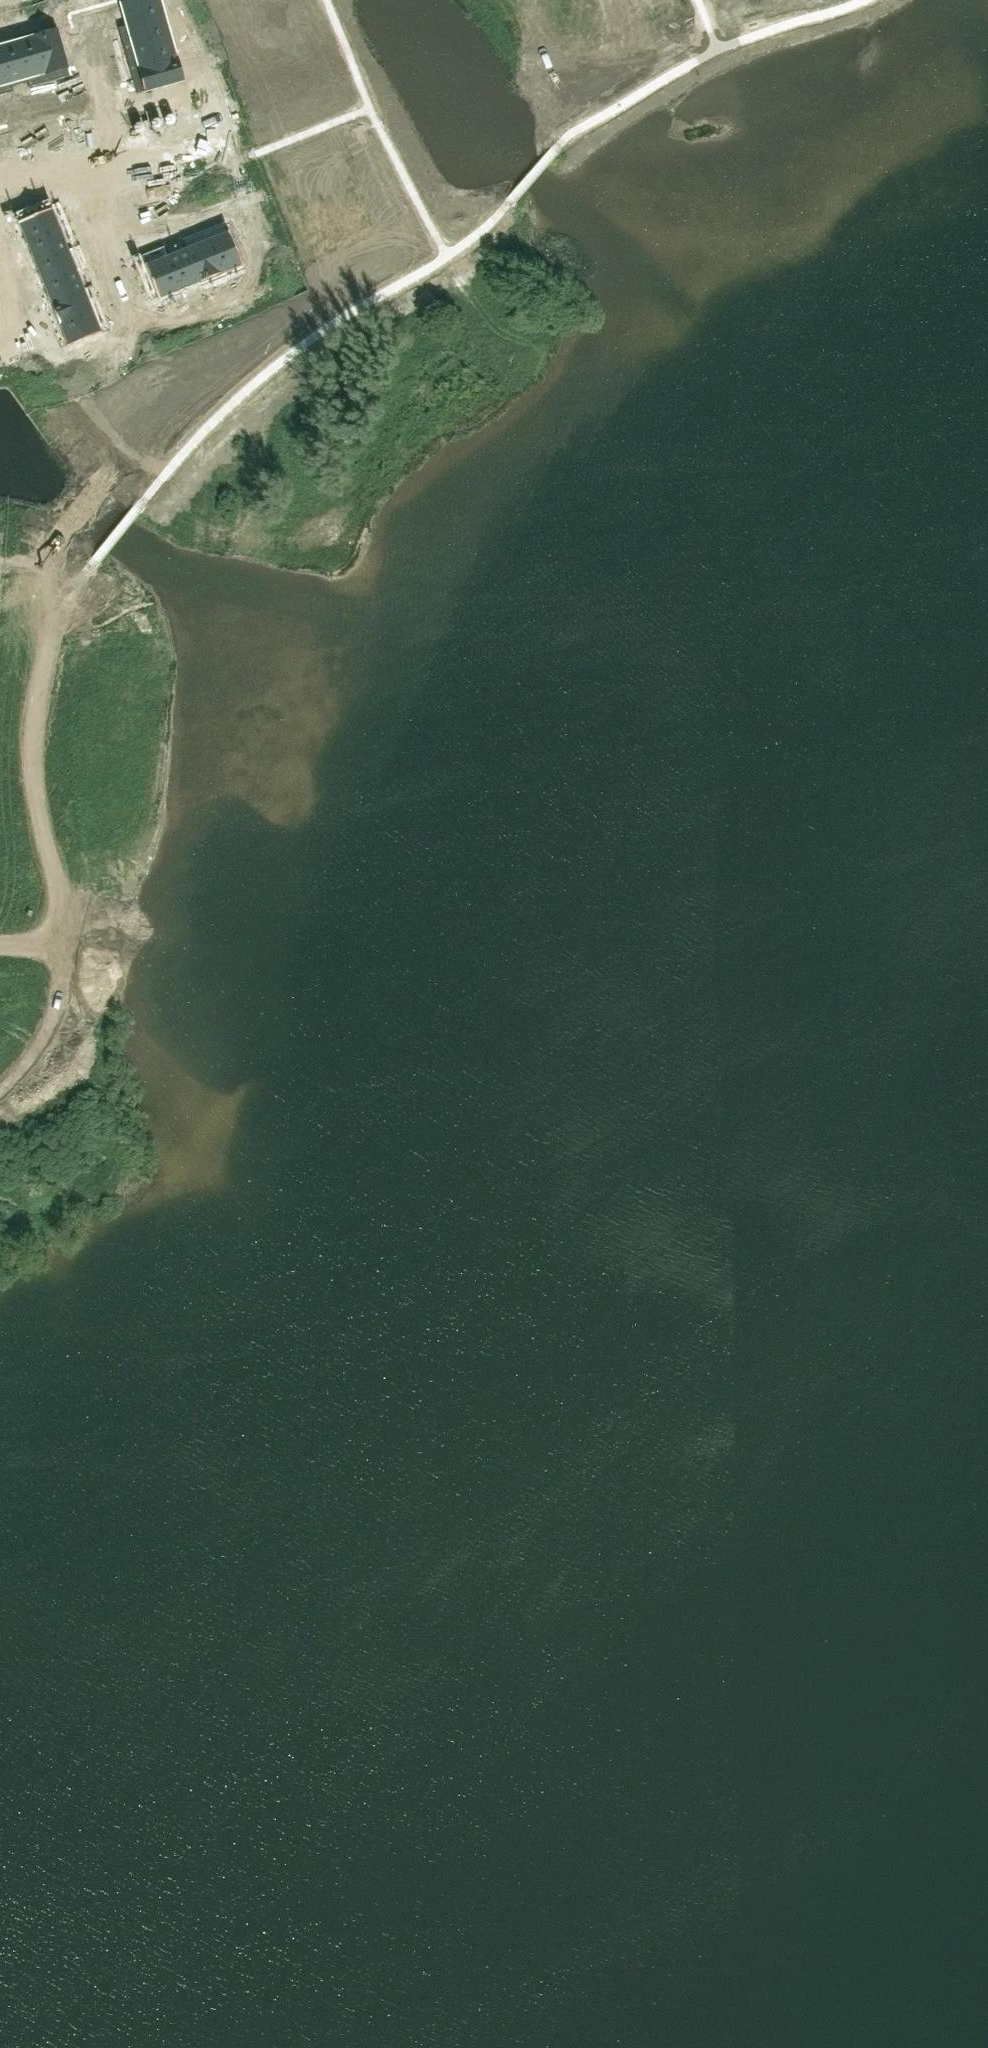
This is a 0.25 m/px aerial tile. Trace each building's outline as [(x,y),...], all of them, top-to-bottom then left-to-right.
[(121,5),(127,26),(163,16),(158,0),(138,0),(121,5)] [(163,16),(127,26),(133,46),(133,47),(169,37),(163,16)] [(84,30),(72,33),(74,41),(86,38),(84,30)] [(57,31),(34,37),(46,82),(69,76),(57,31)] [(34,37),(16,42),(28,82),(27,83),(28,87),(46,82),(34,37)] [(133,46),(123,49),(130,71),(175,58),(169,37),(133,47),(133,46)] [(86,38),(74,41),(77,49),(88,46),(86,38)] [(0,47),(0,50),(10,87),(11,87),(27,83),(28,82),(16,42),(0,47)] [(13,92),(11,87),(10,87),(0,50),(0,95),(13,92)] [(175,58),(130,71),(136,94),(181,81),(175,58)] [(95,72),(84,75),(86,83),(98,80),(95,72)] [(98,80),(86,83),(88,91),(100,88),(98,80)] [(60,100),(52,102),(55,113),(63,111),(60,100)] [(52,102),(44,104),(47,116),(55,113),(52,102)] [(25,109),(17,112),(20,123),(29,121),(25,109)] [(17,112),(9,114),(12,125),(20,123),(17,112)] [(192,182),(184,185),(189,196),(196,193),(192,182)] [(184,185),(176,188),(181,199),(189,196),(184,185)] [(152,198),(144,201),(148,212),(156,209),(152,198)] [(144,201),(136,204),(141,215),(148,212),(144,201)] [(101,205),(89,210),(92,217),(104,213),(101,205)] [(51,208),(17,222),(26,244),(60,230),(51,208)] [(104,213),(92,217),(96,225),(107,221),(104,213)] [(225,222),(202,231),(220,274),(242,265),(225,222)] [(60,230),(26,244),(34,264),(68,250),(68,249),(60,230)] [(202,231),(181,239),(185,248),(186,248),(200,282),(220,274),(202,231)] [(117,245),(105,250),(109,258),(120,253),(117,245)] [(163,247),(140,256),(158,299),(180,290),(166,256),(167,255),(163,247)] [(68,250),(34,264),(42,284),(76,270),(77,271),(81,270),(72,248),(68,249),(68,250)] [(167,255),(166,256),(180,290),(200,282),(186,248),(185,248),(167,255)] [(120,253),(109,258),(112,265),(123,261),(120,253)] [(76,270),(42,284),(50,304),(84,291),(77,271),(76,270)] [(133,285),(122,290),(125,298),(136,293),(133,285)] [(84,291),(50,304),(58,324),(92,311),(84,291)] [(136,293),(125,298),(128,305),(139,301),(136,293)] [(92,311),(58,324),(67,347),(101,333),(92,311)]
